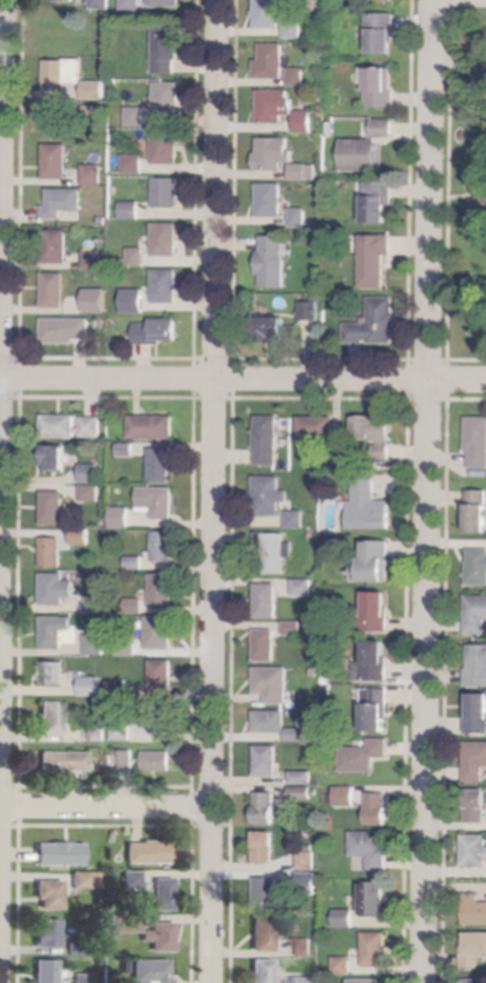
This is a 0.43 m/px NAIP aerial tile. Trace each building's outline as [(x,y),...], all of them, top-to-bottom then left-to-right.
[(92,9),(92,0),(112,0),(112,9),(92,9)] [(122,11),(122,0),(143,0),(142,12),(122,11)] [(256,11),(256,0),(281,0),(281,29),(256,29),(256,17),(255,17),(255,11),(256,11)] [(366,14),(395,14),(395,42),(393,42),(393,54),(370,54),(370,36),(366,36),(366,14)] [(286,23),(303,23),(303,38),(286,38),(286,23)] [(178,25),(178,43),(180,43),(180,60),(178,60),(178,73),(155,73),(156,25),(178,25)] [(262,44),(285,44),(285,78),(256,78),(256,60),(262,60),(262,44)] [(67,59),(84,59),(84,83),(69,83),(69,90),(47,89),(47,61),(67,61),(67,59)] [(290,69),(306,68),(306,86),(290,86),(290,69)] [(393,68),(392,91),(395,91),(395,108),(366,107),(367,68),(393,68)] [(106,81),(106,99),(85,99),(85,81),(106,81)] [(157,82),(181,82),(181,117),(156,117),(157,82)] [(287,91),(287,99),(291,99),(291,115),(283,115),(283,124),(258,124),(259,91),(287,91)] [(97,106),(96,115),(86,114),(86,106),(97,106)] [(128,108),(146,108),(146,127),(128,126),(128,108)] [(293,112),(310,113),(310,129),(293,129),(293,112)] [(373,119),(394,120),(393,138),(372,137),(373,119)] [(154,131),(178,131),(178,144),(180,144),(180,164),(154,164),(154,131)] [(283,137),(291,137),(290,150),(295,150),(294,162),(284,162),(284,170),(261,170),(257,170),(257,153),(260,153),(260,138),(283,138),(283,137)] [(343,140),(380,140),(379,171),(343,170),(343,140)] [(69,145),(69,179),(46,179),(46,145),(69,145)] [(125,155),(145,155),(145,173),(125,173),(125,155)] [(318,165),(317,179),(309,179),(309,181),(292,180),(292,164),(318,165)] [(104,165),(104,186),(85,186),(85,165),(104,165)] [(156,178),(181,178),(181,208),(156,208),(156,178)] [(395,183),(394,205),(389,205),(388,224),(365,223),(366,182),(395,183)] [(259,184),(284,184),(284,217),(259,217),(259,184)] [(50,189),(85,189),(84,211),(64,211),(64,219),(45,219),(45,206),(50,206),(50,189)] [(141,202),(142,220),(123,220),(123,202),(141,202)] [(292,209),(308,208),(308,227),(292,228),(292,209)] [(155,223),(180,224),(180,256),(155,256),(155,223)] [(46,231),(70,231),(70,264),(45,264),(46,231)] [(394,235),(393,255),(387,255),(386,288),(362,288),(362,235),(394,235)] [(263,236),(286,237),(285,260),(287,260),(287,288),(263,287),(263,274),(259,274),(260,253),(263,253),(263,236)] [(130,249),(147,249),(147,266),(131,266),(130,249)] [(104,251),(104,270),(86,270),(87,251),(104,251)] [(180,270),(180,303),(155,303),(155,269),(180,270)] [(67,273),(67,308),(44,308),(45,273),(67,273)] [(146,295),(146,312),(130,312),(130,295),(146,295)] [(370,297),(395,298),(395,313),(397,313),(397,331),(395,331),(395,344),(370,343),(370,341),(367,341),(367,343),(346,343),(347,323),(364,323),(364,317),(370,317),(370,297)] [(91,301),(91,313),(73,313),(74,301),(91,301)] [(320,302),(320,321),(301,320),(301,302),(320,302)] [(94,303),(102,303),(102,311),(94,310),(94,303)] [(92,319),(92,340),(77,339),(77,344),(44,343),(44,318),(92,319)] [(258,318),(287,318),(287,340),(277,340),(277,342),(258,342),(258,318)] [(179,319),(179,341),(164,341),(164,344),(136,344),(136,324),(154,324),(154,319),(179,319)] [(77,415),(77,437),(43,437),(43,415),(77,415)] [(131,415),(177,416),(176,440),(131,439),(131,415)] [(300,416),(334,417),(334,438),(300,438),(300,416)] [(391,417),(389,461),(375,460),(375,445),(380,445),(380,441),(370,441),(370,438),(354,437),(355,416),(391,417)] [(83,417),(102,417),(102,437),(83,437),(83,417)] [(258,417),(279,417),(279,465),(258,465),(258,448),(256,448),(257,430),(258,430),(258,417)] [(467,417),(485,418),(485,469),(471,469),(471,452),(467,452),(467,417)] [(345,440),(345,458),(332,458),(332,440),(345,440)] [(136,444),(136,456),(120,456),(120,444),(136,444)] [(45,445),(68,446),(68,454),(68,472),(47,471),(47,465),(44,465),(45,445)] [(174,449),(174,471),(172,471),(172,481),(151,481),(151,448),(174,449)] [(102,465),(101,484),(83,483),(83,464),(102,465)] [(282,477),(282,491),(290,491),(290,502),(281,502),(281,515),(257,515),(257,501),(255,501),(255,477),(282,477)] [(376,479),(377,501),(391,501),(392,528),(350,529),(350,513),(350,501),(355,501),(354,479),(376,479)] [(101,486),(101,502),(82,501),(82,485),(101,486)] [(140,488),(175,488),(175,520),(154,519),(154,512),(140,512),(140,488)] [(468,490),(485,490),(485,532),(468,532),(468,490)] [(65,492),(65,525),(43,525),(43,492),(65,492)] [(130,528),(130,509),(112,509),(112,528),(130,528)] [(305,511),(305,528),(287,528),(287,511),(305,511)] [(145,516),(145,528),(128,527),(128,516),(145,516)] [(90,529),(90,545),(73,545),(73,529),(90,529)] [(174,532),(174,561),(148,561),(148,551),(154,551),(154,532),(174,532)] [(257,532),(269,532),(269,533),(286,534),(286,542),(294,542),(294,557),(286,557),(285,573),(264,573),(264,549),(257,549),(257,532)] [(43,538),(63,538),(63,567),(43,567),(43,538)] [(362,541),(390,541),(390,580),(352,580),(353,564),(362,564),(362,541)] [(470,549),(485,549),(485,585),(467,585),(468,561),(469,561),(470,549)] [(144,557),(144,569),(127,569),(128,557),(144,557)] [(43,573),(66,574),(66,606),(43,605),(43,573)] [(174,574),(174,607),(151,606),(152,574),(174,574)] [(292,578),(311,578),(311,595),(292,595),(292,578)] [(256,583),(278,584),(278,619),(256,618),(256,583)] [(367,592),(389,593),(388,606),(390,606),(389,631),(361,631),(361,609),(367,610),(367,592)] [(107,595),(107,613),(87,613),(87,595),(107,595)] [(485,620),(485,635),(466,634),(467,596),(485,596),(485,620)] [(127,599),(145,599),(144,614),(127,613),(127,599)] [(42,616),(65,616),(65,617),(74,617),(74,630),(64,629),(64,649),(42,649),(42,616)] [(172,616),(172,628),(173,628),(173,649),(147,649),(148,616),(172,616)] [(302,622),(302,635),(284,635),(284,622),(302,622)] [(276,630),(276,662),(256,662),(256,630),(276,630)] [(86,634),(105,635),(105,655),(86,655),(86,634)] [(386,642),(386,657),(389,657),(389,681),(355,680),(355,663),(365,663),(365,642),(386,642)] [(119,643),(138,643),(138,656),(119,656),(119,643)] [(470,645),(485,645),(485,685),(466,685),(467,669),(470,669),(470,645)] [(173,660),(173,695),(151,694),(151,660),(173,660)] [(43,662),(65,662),(65,684),(43,684),(43,662)] [(289,668),(288,704),(267,704),(267,694),(255,694),(256,668),(289,668)] [(85,675),(103,675),(103,692),(85,692),(85,675)] [(129,681),(129,699),(110,698),(110,681),(129,681)] [(364,689),(389,689),(389,720),(386,720),(386,732),(364,732),(364,690),(364,689)] [(471,695),(485,695),(485,733),(467,733),(467,703),(471,703),(471,695)] [(64,702),(63,735),(41,735),(42,702),(64,702)] [(153,703),(173,703),(173,734),(153,734),(153,703)] [(255,711),(286,711),(286,733),(255,733),(255,711)] [(132,723),(132,740),(113,740),(113,723),(132,723)] [(106,728),(106,741),(87,741),(87,728),(106,728)] [(287,728),(307,728),(307,742),(287,742),(287,728)] [(390,739),(390,758),(375,758),(375,772),(342,772),(342,747),(370,748),(370,739),(390,739)] [(466,741),(485,742),(485,783),(465,782),(466,741)] [(277,746),(277,776),(255,776),(256,746),(277,746)] [(115,751),(134,750),(134,768),(116,769),(115,751)] [(42,751),(88,753),(87,770),(69,770),(69,772),(41,771),(42,751)] [(144,752),(171,751),(172,771),(145,772),(144,752)] [(291,771),(313,771),(313,784),(291,784),(291,771)] [(337,787),(357,787),(356,806),(336,806),(337,787)] [(291,788),(313,788),(313,789),(319,790),(319,795),(313,795),(313,799),(291,799),(291,788)] [(466,790),(485,791),(485,816),(485,823),(467,823),(467,809),(465,809),(466,790)] [(387,792),(388,825),(369,825),(368,793),(387,792)] [(256,793),(276,793),(275,825),(255,824),(256,793)] [(384,832),(384,849),(389,849),(388,872),(370,872),(370,857),(352,856),(353,831),(384,832)] [(255,832),(275,833),(274,862),(254,862),(255,832)] [(464,835),(485,835),(485,867),(463,866),(464,835)] [(143,840),(177,840),(176,863),(127,863),(127,843),(143,843),(143,840)] [(52,842),(71,842),(71,843),(85,843),(85,865),(38,865),(38,844),(52,844),(52,842)] [(299,851),(316,852),(316,870),(299,869),(299,851)] [(124,871),(142,872),(142,890),(123,890),(124,871)] [(73,872),(92,872),(92,889),(73,889),(73,872)] [(317,873),(317,895),(298,895),(298,872),(317,873)] [(175,878),(175,910),(155,910),(155,878),(175,878)] [(279,878),(279,911),(253,911),(253,900),(256,900),(256,878),(279,878)] [(64,881),(63,909),(41,909),(42,899),(37,899),(37,880),(64,881)] [(388,882),(388,903),(385,903),(385,917),(364,916),(364,882),(388,882)] [(481,902),(485,902),(485,927),(466,926),(466,908),(465,908),(465,893),(481,894),(481,902)] [(355,910),(355,928),(336,928),(337,909),(355,910)] [(112,915),(142,915),(142,932),(112,932),(112,915)] [(276,917),(275,952),(253,952),(254,916),(276,917)] [(39,919),(61,919),(61,946),(36,946),(37,925),(39,925),(39,919)] [(153,922),(175,922),(175,952),(153,952),(153,922)] [(365,932),(388,933),(388,947),(392,947),(392,956),(388,956),(388,967),(365,967),(365,932)] [(467,932),(485,933),(485,955),(481,955),(480,969),(462,969),(463,946),(466,946),(467,932)] [(294,938),(312,938),(312,957),(294,957),(294,938)] [(86,942),(86,956),(70,956),(70,942),(86,942)] [(352,954),(352,972),(334,972),(334,954),(352,954)] [(175,978),(175,982),(156,982),(156,981),(134,981),(134,959),(171,960),(171,978),(175,978)] [(275,959),(275,982),(253,982),(253,959),(275,959)] [(57,970),(57,982),(36,982),(37,960),(58,960),(57,970)] [(131,961),(131,973),(121,973),(121,961),(131,961)] [(94,974),(94,982),(75,982),(75,974),(94,974)]
